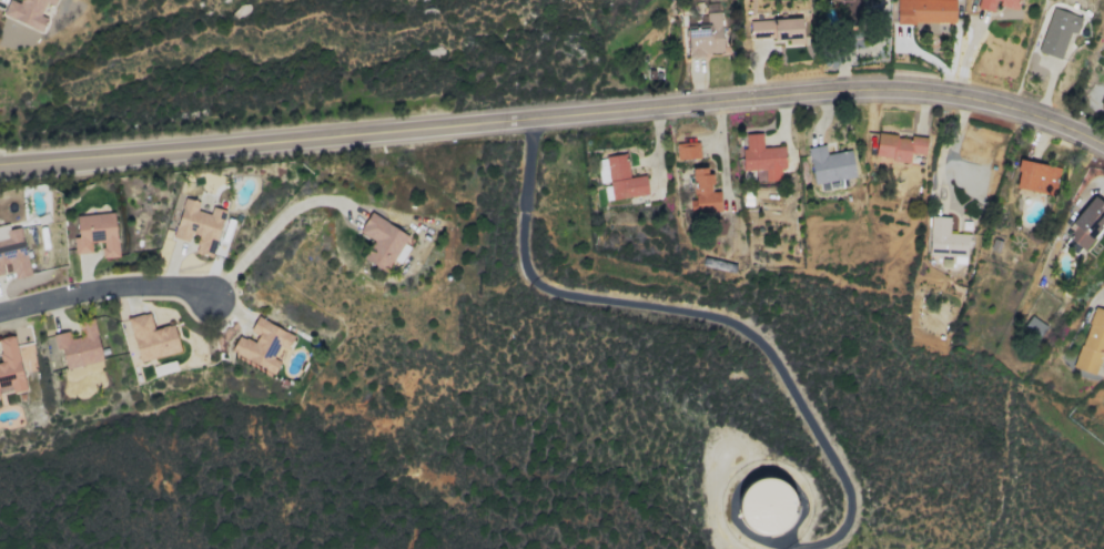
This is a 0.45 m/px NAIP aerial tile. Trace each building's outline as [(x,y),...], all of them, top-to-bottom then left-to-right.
[(954,23),(955,0),(896,0),(895,22),(954,23)] [(722,52),(719,3),(705,4),(706,24),(686,24),(687,57),(705,56),(705,52),(722,52)] [(1059,59),(1069,31),(1075,33),(1081,17),(1052,7),(1037,51),(1059,59)] [(749,20),(750,39),(787,37),(788,46),(802,45),(801,18),(749,20)] [(784,146),(762,147),(761,133),(744,134),(745,148),(741,148),(742,171),(764,170),(765,181),(780,180),(780,169),(785,168),(784,146)] [(874,158),(909,161),(909,153),(924,155),(926,138),(877,133),(874,158)] [(675,143),(675,159),(699,158),(698,142),(675,143)] [(813,184),(854,177),(850,150),(826,154),(824,145),(807,147),(813,184)] [(611,199),(647,194),(645,174),(628,177),(625,154),(606,156),(611,199)] [(607,181),(604,159),(596,160),(599,182),(607,181)] [(1053,196),(1059,168),(1020,159),(1013,187),(1053,196)] [(691,168),(693,200),(688,200),(689,214),(721,212),(719,191),(711,192),(709,167),(691,168)] [(172,237),(188,241),(190,233),(198,235),(194,251),(212,256),(224,210),(211,207),(210,214),(196,210),(198,201),(183,197),(172,237)] [(1082,249),(1103,223),(1103,205),(1094,197),(1063,233),(1082,249)] [(118,256),(113,212),(75,216),(77,237),(72,237),(74,254),(92,252),(90,242),(100,241),(102,258),(118,256)] [(407,235),(370,212),(358,231),(373,240),(362,257),(385,272),(394,258),(399,262),(409,247),(403,243),(407,235)] [(948,233),(949,216),(930,216),(928,254),(965,256),(966,233),(948,233)] [(19,227),(6,230),(8,237),(0,239),(0,274),(11,271),(13,278),(30,275),(19,227)] [(1073,367),(1094,374),(1102,351),(1103,352),(1103,310),(1094,306),(1073,367)] [(127,318),(138,361),(179,351),(172,324),(153,329),(148,312),(127,318)] [(1037,332),(1042,322),(1030,316),(1025,325),(1037,332)] [(64,367),(100,362),(94,317),(78,319),(81,337),(70,338),(69,331),(52,334),(54,350),(61,349),(64,367)] [(294,335),(256,317),(249,331),(258,335),(254,342),(238,335),(229,353),(274,374),(280,361),(272,358),(278,346),(287,350),(294,335)] [(10,385),(11,392),(25,390),(22,371),(36,368),(32,342),(15,345),(13,335),(0,337),(0,357),(1,362),(0,362),(0,387),(10,385)] [(764,476),(754,478),(747,484),(741,492),(739,498),(738,508),(741,518),(747,526),(752,530),(762,533),(772,533),(782,529),(790,522),(794,514),(796,504),(794,494),(789,486),(781,479),(771,476),(764,476)]
